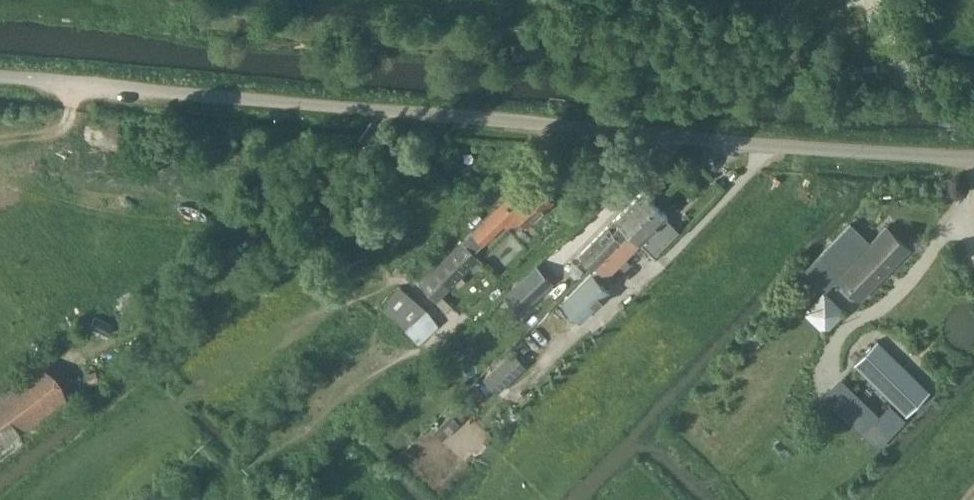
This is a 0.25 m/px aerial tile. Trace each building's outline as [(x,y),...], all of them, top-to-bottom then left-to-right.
[(527,190),(523,186),(474,232),(483,241),(513,211),(525,223),(552,196),(538,181),(527,190)] [(583,255),(583,256),(584,258),(591,265),(628,228),(629,228),(656,202),(644,189),(591,241),(593,243),(584,252),(583,254),(583,255)] [(656,202),(629,228),(628,228),(641,240),(667,213),(656,202)] [(806,270),(825,288),(837,276),(859,297),(907,247),(885,226),(870,242),(851,223),(806,270)] [(628,228),(591,265),(550,305),(570,326),(614,283),(606,276),(641,240),(628,228)] [(416,282),(435,300),(478,256),(460,238),(416,282)] [(532,275),(513,292),(527,307),(545,290),(532,275)] [(387,300),(405,317),(400,322),(408,330),(428,309),(402,284),(387,300)] [(824,291),(803,312),(825,333),(846,312),(824,291)] [(880,417),(869,405),(854,421),(880,446),(895,430),(893,428),(906,415),(907,415),(929,392),(877,342),(855,365),(894,402),(880,417)] [(514,352),(487,378),(500,392),(527,366),(514,352)] [(63,393),(44,368),(0,402),(0,442),(63,393)] [(842,383),(830,395),(851,416),(863,404),(842,383)]
